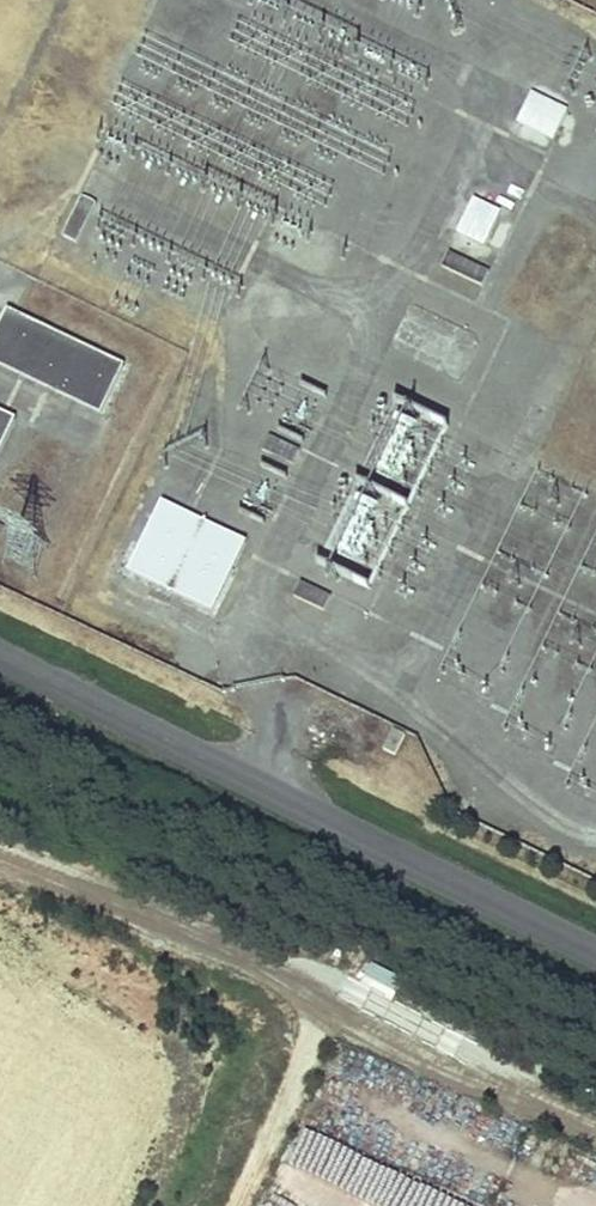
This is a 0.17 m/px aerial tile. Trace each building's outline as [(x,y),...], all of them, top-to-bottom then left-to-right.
[(532,94),(518,123),(554,140),(568,111),(532,94)] [(82,197),(62,236),(76,244),(97,204),(82,197)] [(474,200),(458,233),(484,246),(500,213),(474,200)] [(442,267),(482,287),(489,272),(449,253),(442,267)] [(7,311),(0,326),(0,366),(102,415),(125,368),(7,311)] [(399,537),(444,420),(391,399),(346,516),(399,537)] [(0,414),(0,452),(15,421),(0,414)] [(269,435),(262,450),(292,465),(300,451),(269,435)] [(245,541),(163,502),(129,571),(211,611),(245,541)] [(7,561),(34,571),(42,548),(15,538),(7,561)] [(331,597),(301,582),(293,598),(324,612),(331,597)] [(405,736),(393,730),(383,750),(395,755),(405,736)]
